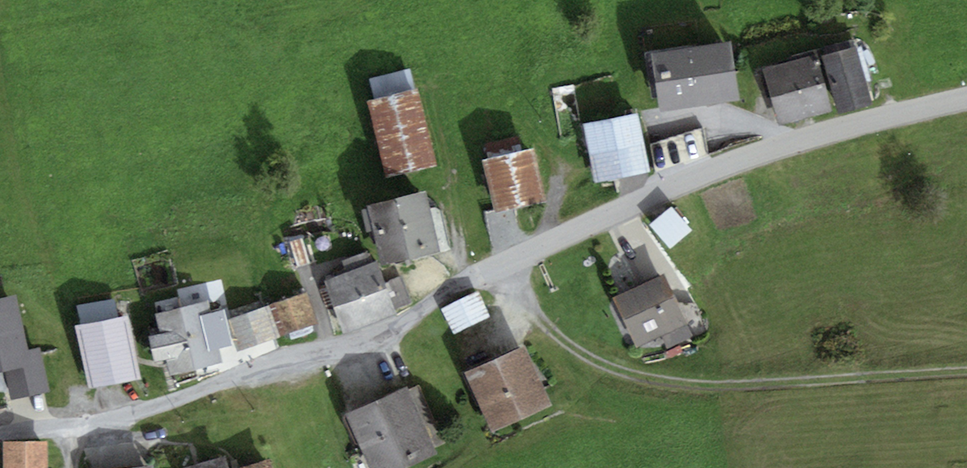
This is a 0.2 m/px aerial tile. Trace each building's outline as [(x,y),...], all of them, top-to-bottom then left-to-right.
[(747,45),(671,54),(677,107),(753,98),(747,45)] [(871,53),(839,61),(853,117),(885,109),(871,53)] [(831,60),(778,74),(792,126),(844,112),(831,60)] [(425,97),(378,106),(391,180),(438,171),(425,97)] [(649,120),(594,130),(605,188),(660,178),(649,120)] [(547,153),(495,162),(505,213),(556,203),(547,153)] [(440,196),(379,210),(393,268),(454,253),(440,196)] [(686,214),(662,232),(678,254),(702,235),(686,214)] [(307,244),(294,247),(301,271),(314,267),(307,244)] [(387,269),(338,286),(353,331),(402,314),(387,269)] [(680,279),(627,300),(645,344),(698,323),(680,279)] [(487,296),(447,313),(466,358),(506,341),(487,296)] [(312,299),(282,309),(291,338),(322,328),(312,299)] [(0,316),(0,376),(13,416),(63,401),(33,306),(0,316)] [(219,307),(166,316),(169,331),(160,333),(165,365),(179,362),(181,375),(230,367),(219,307)] [(278,312),(237,322),(244,352),(285,342),(278,312)] [(140,320),(88,328),(98,390),(150,381),(140,320)] [(538,352),(476,377),(500,434),(562,409),(538,352)] [(358,414),(379,467),(417,467),(443,458),(417,391),(358,414)] [(11,445),(11,467),(53,467),(53,446),(11,445)] [(209,467),(243,467),(240,460),(209,467)]
